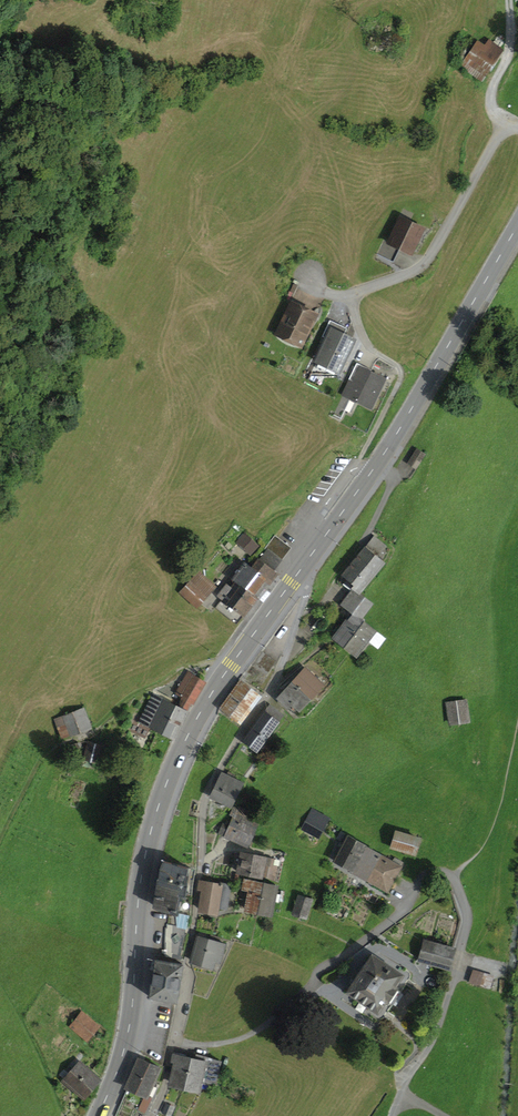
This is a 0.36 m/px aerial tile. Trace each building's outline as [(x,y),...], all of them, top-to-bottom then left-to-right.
[(463,66),(481,78),(501,50),(488,41),(484,47),(479,43),(463,66)] [(421,229),(401,219),(390,242),(384,239),(377,254),(391,261),(397,249),(401,250),(405,249),(410,252),(421,229)] [(301,345),(316,314),(292,303),(279,330),(290,336),(292,341),(301,345)] [(337,333),(341,325),(330,320),(322,336),(327,338),(317,360),(318,361),(312,373),(337,374),(354,340),(343,335),(337,333)] [(337,333),(343,335),(347,328),(341,325),(337,333)] [(279,330),(277,334),(292,341),(290,336),(279,330)] [(349,379),(350,380),(333,415),(341,419),(351,398),(371,408),(384,379),(370,372),(374,364),(360,357),(349,379)] [(417,449),(408,463),(416,468),(425,454),(417,449)] [(238,541),(250,553),(257,546),(245,534),(238,541)] [(252,569),(245,564),(232,580),(235,582),(231,587),(226,583),(219,592),(225,596),(223,599),(228,603),(244,615),(257,597),(256,597),(276,573),(272,569),(289,547),(275,536),(266,548),(267,549),(252,569)] [(376,557),(384,547),(373,538),(343,574),(348,579),(344,584),(353,592),(355,589),(359,593),(384,563),(376,557)] [(181,592),(196,606),(213,586),(197,573),(181,592)] [(365,620),(361,617),(372,603),(359,593),(355,589),(353,592),(342,605),(344,606),(350,611),(347,614),(351,617),(349,619),(335,637),(345,644),(362,623),(363,623),(365,620)] [(237,624),(244,615),(228,603),(226,605),(221,601),(215,607),(237,624)] [(351,617),(347,614),(350,611),(344,606),(340,612),(349,619),(351,617)] [(374,629),(372,631),(363,623),(362,623),(345,644),(356,653),(368,639),(378,647),(384,638),(374,629)] [(253,665),(266,675),(276,662),(263,652),(253,665)] [(321,684),(305,668),(292,682),(308,698),(321,684)] [(182,696),(182,702),(189,706),(191,702),(193,703),(205,682),(188,672),(176,693),(182,696)] [(222,708),(240,722),(259,696),(242,682),(222,708)] [(278,698),(294,713),(308,698),(292,682),(278,698)] [(148,725),(162,731),(174,705),(153,695),(143,716),(139,715),(132,730),(143,735),(148,725)] [(447,702),(450,722),(468,720),(465,699),(447,702)] [(186,711),(189,706),(182,702),(179,708),(174,705),(162,731),(174,737),(186,711)] [(270,706),(244,740),(256,749),(283,716),(270,706)] [(59,727),(63,738),(90,727),(82,709),(64,716),(67,723),(59,727)] [(128,728),(132,730),(139,715),(135,712),(128,728)] [(59,727),(67,723),(64,716),(56,720),(59,727)] [(69,747),(71,753),(80,749),(80,742),(69,747)] [(88,745),(85,758),(98,762),(101,748),(88,745)] [(228,772),(227,775),(222,773),(210,795),(230,805),(241,782),(233,778),(234,775),(228,772)] [(241,794),(248,799),(251,795),(244,790),(241,794)] [(229,815),(233,817),(231,821),(251,832),(257,820),(245,815),(245,813),(247,813),(246,810),(245,810),(239,807),(238,809),(233,807),(229,815)] [(313,810),(303,828),(317,836),(328,817),(313,810)] [(231,839),(246,844),(251,832),(231,821),(230,821),(227,826),(222,823),(217,832),(231,839)] [(396,831),(391,847),(413,854),(418,839),(396,831)] [(351,869),(365,846),(365,845),(347,835),(334,859),(351,869)] [(351,870),(369,880),(383,856),(365,846),(351,869),(351,870)] [(269,865),(270,858),(242,853),(238,872),(261,876),(262,872),(276,875),(277,866),(273,866),(269,865)] [(393,862),(383,856),(369,880),(374,883),(373,884),(378,887),(379,886),(387,890),(402,862),(395,858),(393,862)] [(186,893),(189,891),(192,868),(163,861),(155,898),(156,898),(154,906),(157,906),(156,907),(169,910),(176,912),(180,897),(186,898),(186,893)] [(250,891),(246,909),(258,912),(264,882),(246,879),(244,890),(250,891)] [(226,908),(230,885),(200,880),(199,889),(204,890),(200,909),(215,912),(216,906),(226,908)] [(275,890),(276,884),(264,882),(258,912),(270,914),(273,900),(278,901),(280,891),(275,890)] [(299,895),(294,913),(306,917),(311,899),(299,895)] [(183,927),(177,925),(176,913),(176,912),(169,910),(168,924),(167,923),(166,927),(165,927),(164,956),(172,957),(172,954),(180,955),(184,935),(182,934),(183,928),(183,927)] [(183,928),(186,929),(189,915),(176,913),(177,925),(183,927),(183,928)] [(220,961),(225,944),(218,941),(219,938),(211,935),(210,939),(199,936),(191,960),(212,966),(214,959),(220,961)] [(420,960),(448,968),(453,949),(425,941),(420,960)] [(392,1005),(400,993),(393,988),(402,975),(372,954),(364,966),(361,964),(352,978),(355,980),(347,991),(377,1012),(385,1000),(392,1005)] [(155,959),(149,997),(176,1001),(182,964),(155,959)] [(495,978),(473,971),(469,984),(491,991),(495,978)] [(71,1025),(87,1039),(98,1026),(80,1012),(71,1025)] [(176,1062),(171,1083),(184,1086),(192,1058),(173,1053),(171,1061),(176,1062)] [(199,1087),(201,1079),(214,1082),(215,1082),(220,1061),(196,1054),(195,1059),(192,1058),(184,1086),(198,1089),(199,1087)] [(159,1067),(139,1058),(126,1086),(147,1095),(155,1076),(159,1067)] [(60,1075),(83,1097),(99,1080),(79,1062),(69,1074),(64,1070),(60,1075)] [(147,1095),(152,1097),(157,1085),(155,1084),(158,1078),(155,1076),(147,1095)] [(199,1087),(212,1091),(214,1082),(201,1079),(199,1087)] [(144,1097),(139,1109),(145,1112),(150,1100),(145,1098),(144,1097)] [(117,1115),(133,1115),(137,1107),(124,1101),(117,1115)] [(166,1105),(163,1112),(170,1115),(173,1108),(166,1105)]
